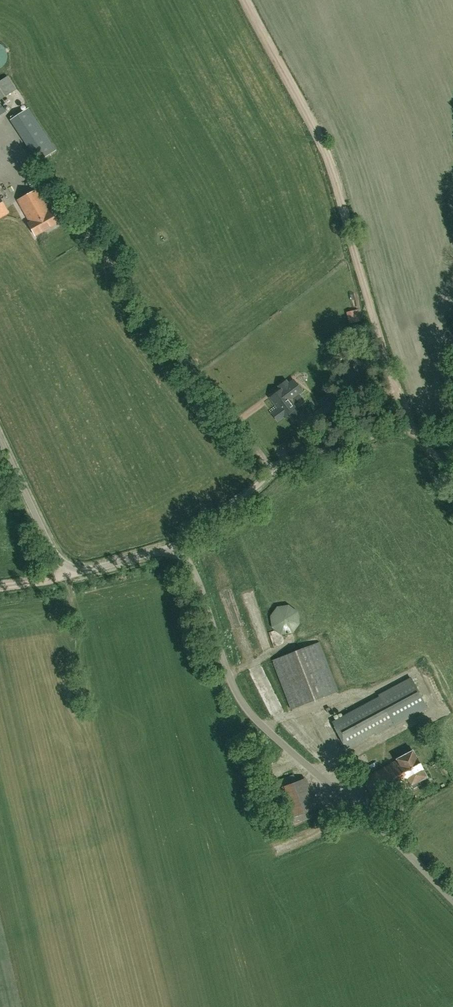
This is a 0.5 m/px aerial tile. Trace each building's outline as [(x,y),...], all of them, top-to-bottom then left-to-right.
[(17,89),(8,76),(0,81),(0,100),(17,89)] [(36,236),(58,224),(51,211),(53,210),(49,202),(45,205),(37,190),(17,200),(30,222),(28,223),(36,236)] [(9,213),(0,197),(0,219),(9,213)] [(277,386),(280,390),(270,398),(278,409),(272,414),(278,421),(284,416),(285,417),(290,413),(295,420),(302,414),(291,400),(296,397),(303,391),(293,379),(289,383),(286,379),(277,386)] [(291,710),(338,692),(319,643),(272,661),(291,710)] [(254,675),(266,672),(264,665),(252,668),(254,675)] [(427,708),(411,678),(379,695),(380,697),(332,723),(346,749),(376,733),(377,735),(427,708)] [(421,785),(419,782),(427,777),(413,751),(396,759),(397,761),(389,765),(396,778),(392,780),(398,791),(410,785),(411,786),(413,789),(421,785)] [(376,803),(398,791),(392,780),(396,778),(389,765),(363,779),(376,803)] [(308,812),(302,797),(285,803),(291,818),(294,825),(310,819),(308,812)]
